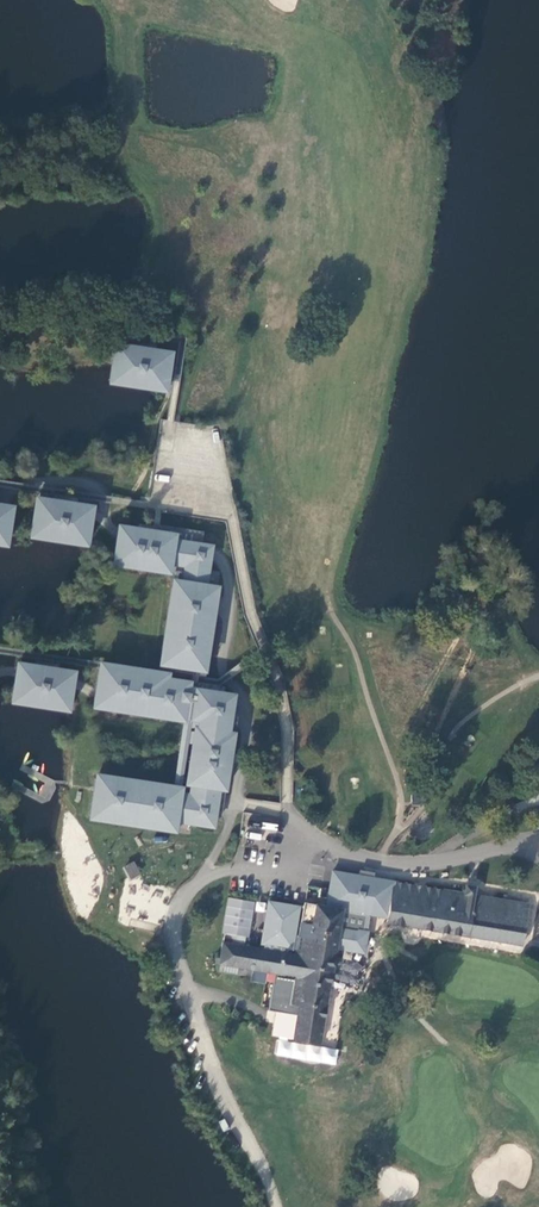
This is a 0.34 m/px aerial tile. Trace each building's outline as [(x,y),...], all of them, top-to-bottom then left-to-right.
[(166,390),(171,354),(114,345),(108,382),(166,390)] [(87,545),(93,508),(35,499),(30,536),(87,545)] [(12,507),(0,506),(0,544),(6,545),(12,507)] [(164,655),(201,660),(212,587),(205,586),(207,571),(211,547),(174,541),(175,535),(118,526),(112,563),(169,572),(170,565),(184,567),(182,582),(175,582),(164,655)] [(199,673),(204,673),(206,661),(217,588),(216,588),(218,572),(207,571),(205,586),(212,587),(201,660),(164,655),(162,667),(199,673)] [(68,710),(74,673),(16,664),(11,701),(68,710)] [(182,693),(184,682),(98,669),(93,706),(178,719),(180,708),(185,709),(188,694),(182,693)] [(184,720),(197,722),(196,729),(199,729),(200,720),(191,718),(195,690),(222,694),(223,687),(189,682),(188,694),(185,709),(184,720)] [(190,823),(213,826),(219,790),(225,791),(233,734),(227,733),(233,696),(222,694),(195,690),(191,718),(200,720),(199,729),(196,729),(187,791),(95,777),(89,815),(175,828),(176,820),(190,823)] [(190,823),(176,820),(175,828),(189,830),(190,823)] [(263,821),(261,828),(277,832),(278,824),(263,821)] [(246,838),(261,840),(261,833),(247,831),(246,838)] [(134,861),(123,866),(130,879),(141,874),(134,861)] [(363,931),(366,914),(370,914),(376,879),(332,871),(326,906),(304,902),(295,954),(222,942),(218,964),(274,973),(267,1011),(296,1015),(292,1040),(319,1045),(335,948),(363,953),(367,932),(363,931)] [(387,917),(393,882),(376,879),(370,914),(387,917)] [(387,922),(521,945),(528,904),(473,895),(474,887),(465,885),(464,894),(393,882),(387,917),(387,922)] [(342,961),(340,979),(358,981),(360,962),(342,961)] [(378,1021),(376,1022),(375,1023),(374,1024),(373,1026),(373,1028),(374,1030),(376,1031),(378,1032),(380,1031),(381,1031),(383,1029),(384,1027),(384,1026),(383,1024),(382,1022),(380,1021),(378,1021)]
